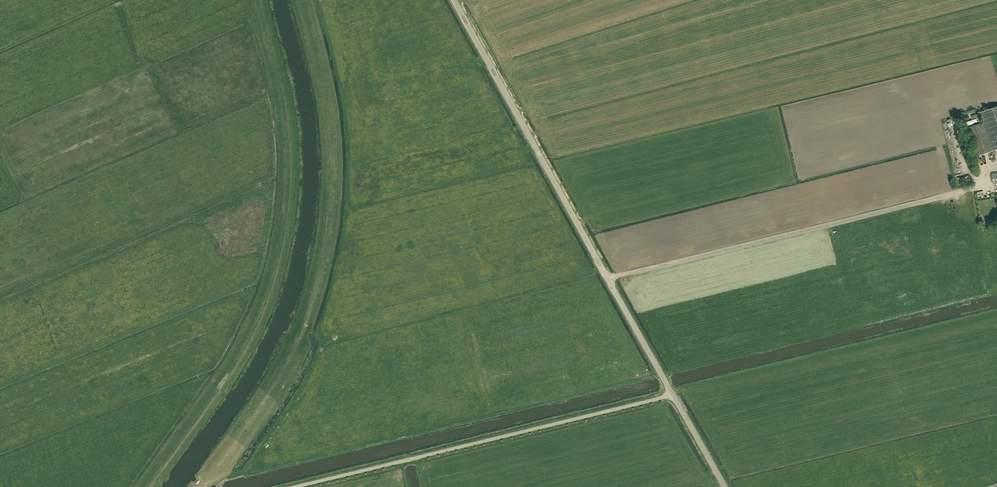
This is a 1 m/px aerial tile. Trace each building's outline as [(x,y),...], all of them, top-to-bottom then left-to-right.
[(981,111),(984,122),(994,150),(996,149),(996,106),(981,111)] [(994,150),(984,122),(968,127),(975,149),(973,150),(975,156),(994,150)]
